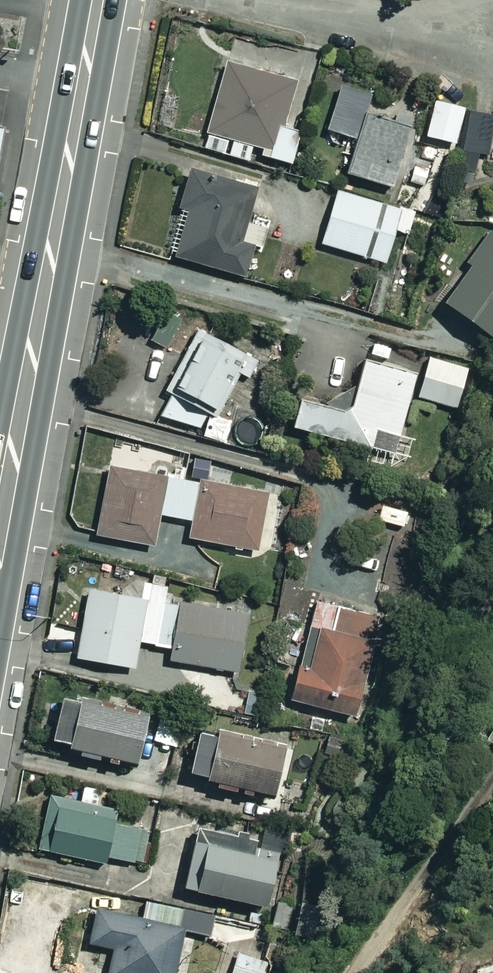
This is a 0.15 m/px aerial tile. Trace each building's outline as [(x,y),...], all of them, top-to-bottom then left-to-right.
[(300,84),(231,65),(209,149),(231,155),(235,141),(269,150),(267,157),(298,165),(306,136),(287,131),(300,84)] [(369,116),(371,117),(377,96),(348,87),(334,131),(362,140),(369,116)] [(470,110),(441,101),(429,142),(458,150),(470,110)] [(412,130),(371,117),(353,175),(394,188),(412,130)] [(259,280),(277,218),(263,191),(197,172),(186,208),(191,210),(177,257),(259,280)] [(416,213),(343,192),(327,245),(390,264),(400,231),(410,234),(416,213)] [(473,265),(478,268),(452,306),(492,334),(492,236),(473,265)] [(172,316),(153,343),(170,355),(189,328),(172,316)] [(263,361),(204,333),(174,394),(223,418),(236,391),(246,396),(263,361)] [(471,368),(433,357),(422,397),(460,407),(471,368)] [(357,416),(309,403),(302,430),(398,455),(419,375),(371,363),(357,416)] [(223,418),(214,415),(206,438),(229,447),(238,423),(223,418)] [(274,496),(115,468),(103,537),(160,548),(165,516),(198,522),(195,540),(264,552),(274,496)] [(172,589),(149,585),(124,598),(95,593),(83,660),(139,669),(143,644),(177,650),(175,662),(244,674),(254,615),(170,601),(172,589)] [(383,618),(320,604),(298,703),(361,717),(383,618)] [(81,749),(79,756),(124,766),(125,759),(141,763),(152,717),(68,698),(57,744),(81,749)] [(184,749),(190,721),(165,715),(158,743),(184,749)] [(480,737),(492,745),(492,715),(480,737)] [(276,798),(289,749),(220,731),(219,735),(204,731),(192,776),(221,784),(219,790),(237,794),(239,789),(276,798)] [(90,785),(86,805),(56,799),(46,850),(107,861),(108,857),(146,865),(152,832),(120,825),(122,812),(104,808),(107,789),(90,785)] [(287,851),(208,831),(193,893),(271,913),(287,851)] [(182,928),(190,929),(214,934),(219,911),(187,905),(182,928)] [(182,928),(101,911),(94,944),(119,949),(114,972),(181,972),(190,929),(182,928)] [(240,954),(235,972),(266,972),(269,962),(240,954)]
